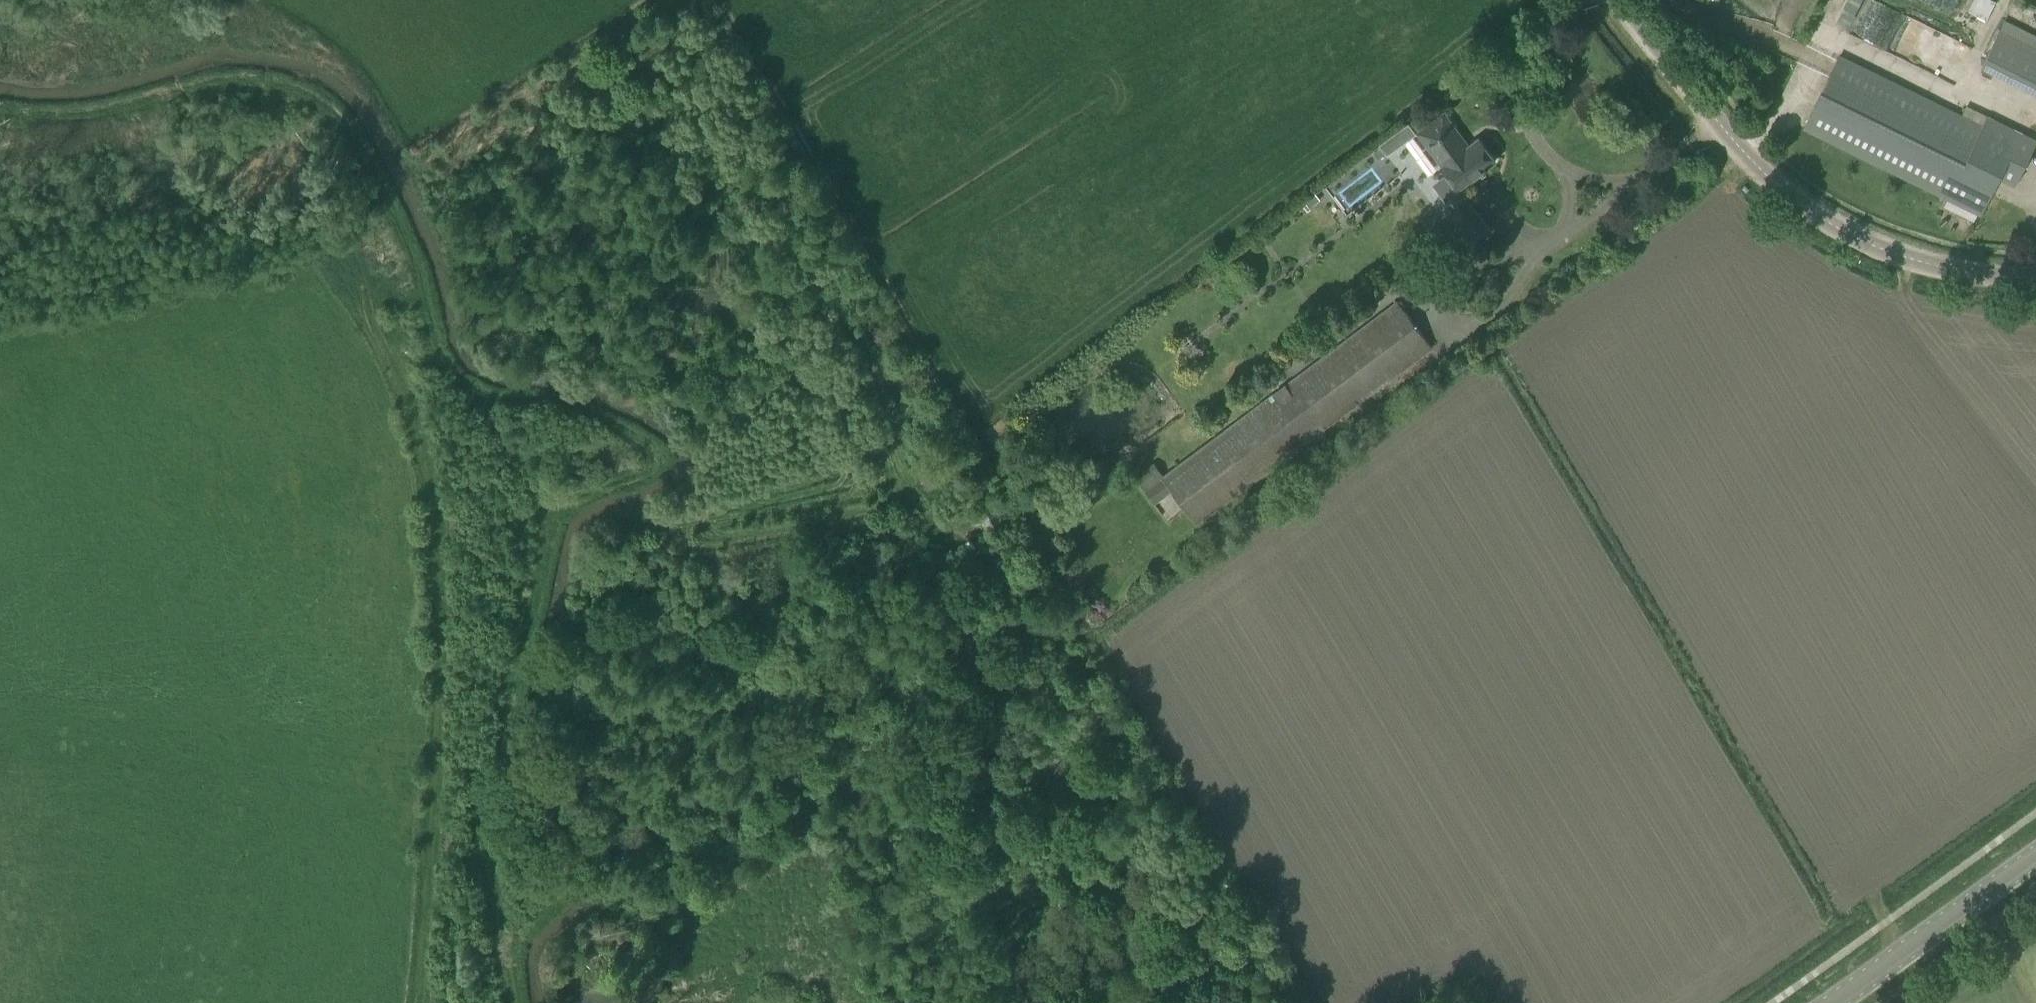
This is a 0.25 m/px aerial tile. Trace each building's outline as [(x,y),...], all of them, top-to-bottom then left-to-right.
[(1967,11),(1987,20),(1996,0),(1972,0),(1967,11)] [(1999,31),(1981,67),(2035,93),(2035,49),(1999,31)] [(2035,140),(2018,131),(1987,116),(1982,125),(1840,55),(1804,128),(1980,214),(1998,177),(2013,185),(2035,140)] [(1416,134),(1446,172),(1458,188),(1495,160),(1478,138),(1466,148),(1451,128),(1454,126),(1444,112),(1428,124),(1416,134)] [(1491,232),(1467,200),(1442,218),(1467,250),(1491,232)] [(1134,476),(1153,504),(1171,491),(1197,525),(1432,347),(1404,309),(1406,307),(1401,301),(1399,302),(1398,301),(1165,478),(1153,462),(1134,476)]
